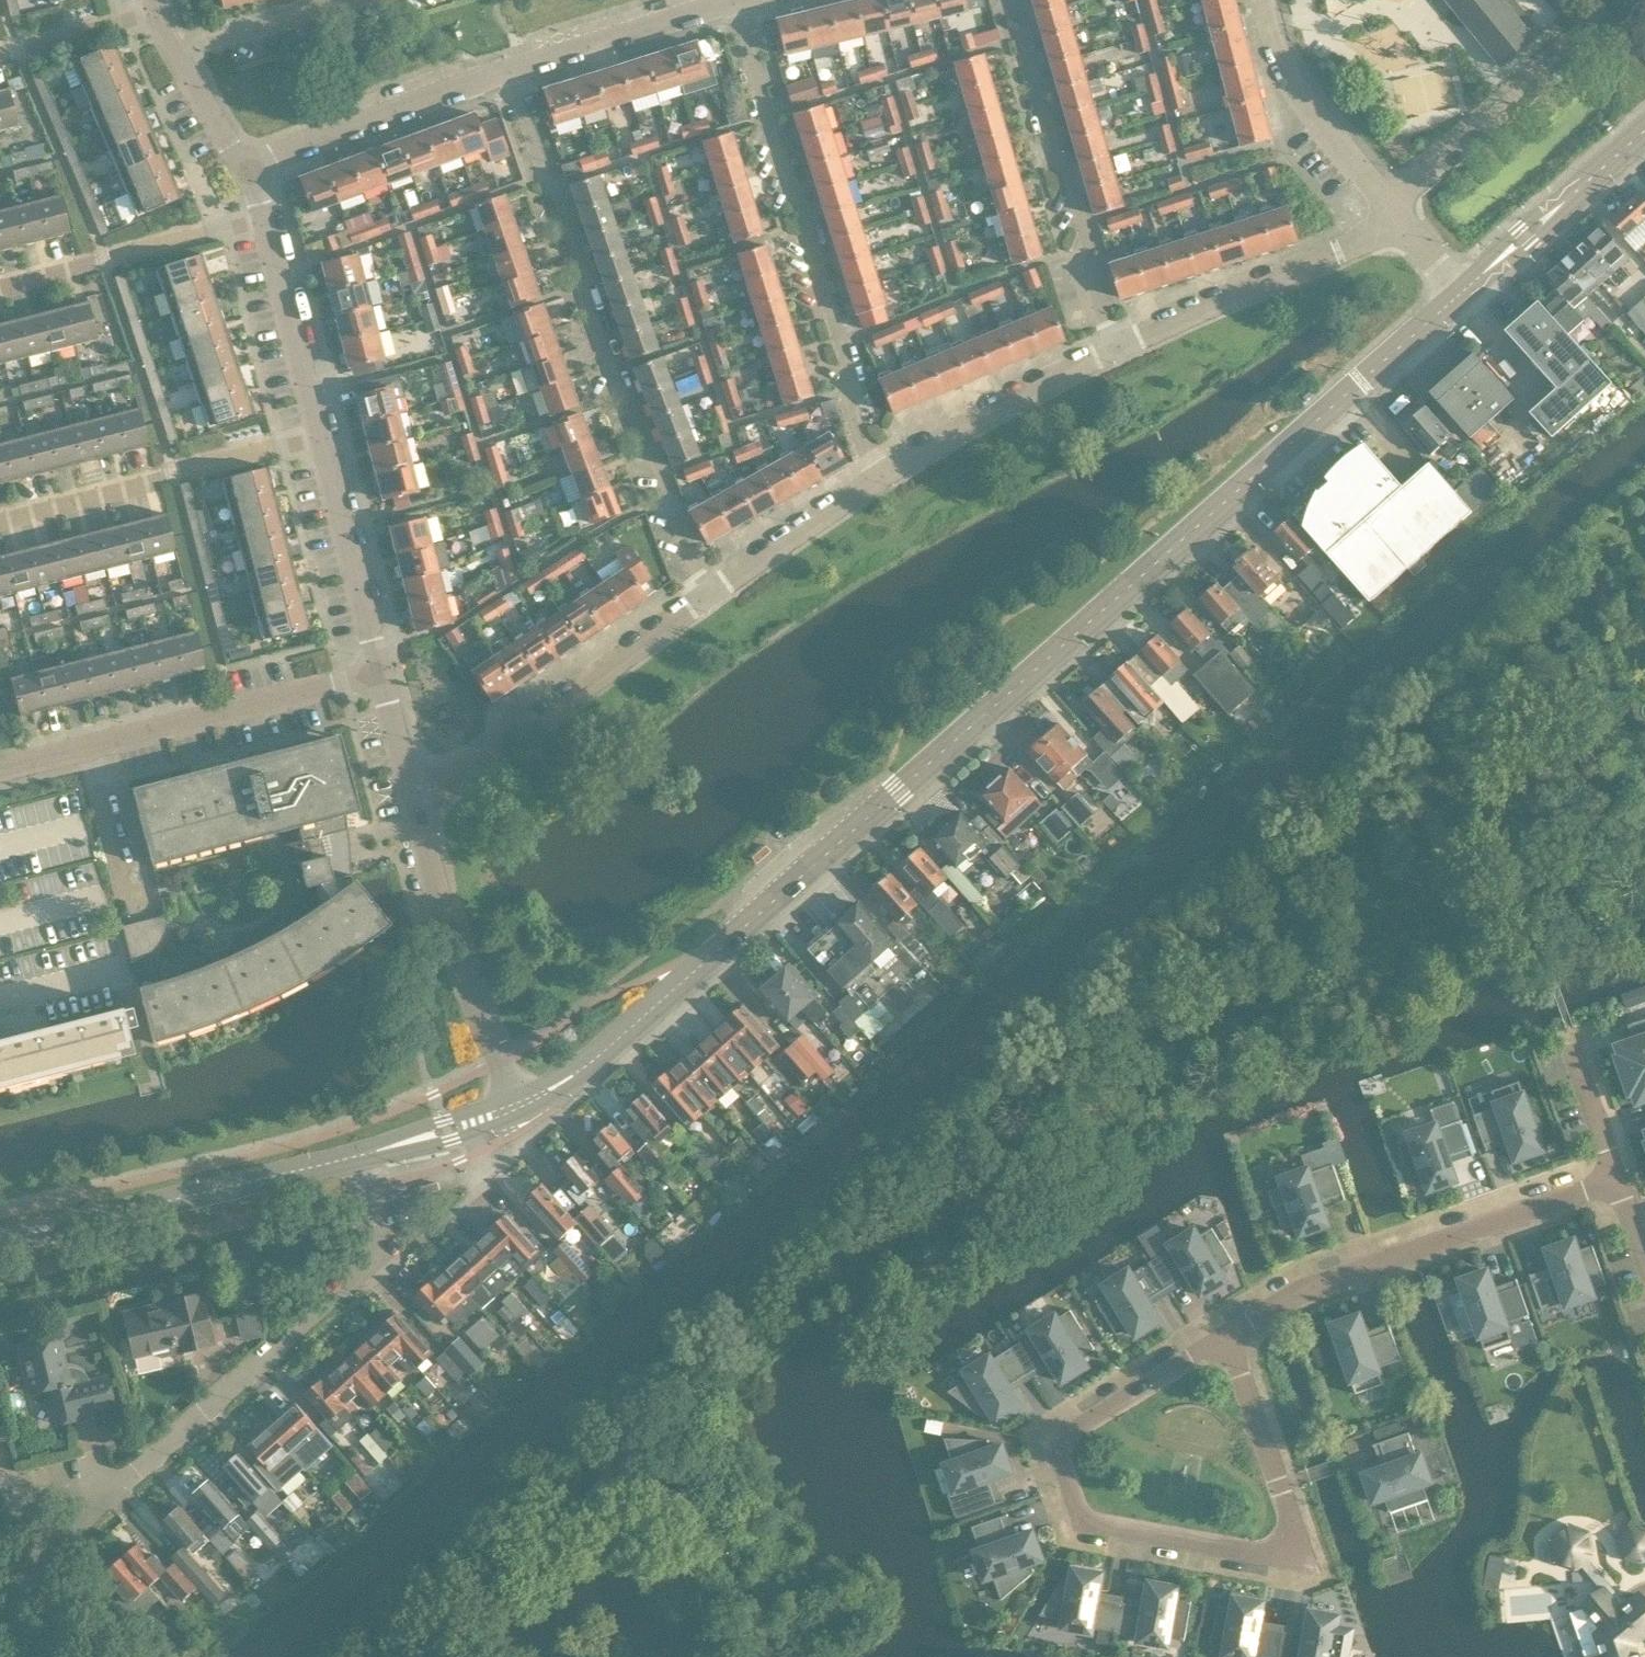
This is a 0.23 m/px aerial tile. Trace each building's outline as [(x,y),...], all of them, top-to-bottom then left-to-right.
[(16,0),(5,0),(7,8),(17,6),(16,0)] [(880,0),(855,0),(855,1),(853,1),(862,36),(887,30),(880,0)] [(907,0),(880,0),(887,30),(913,24),(907,0)] [(934,0),(907,0),(913,24),(938,17),(934,0)] [(938,17),(965,11),(962,0),(934,0),(938,17)] [(1065,0),(1034,0),(1038,14),(1066,5),(1065,0)] [(1148,10),(1157,7),(1155,0),(1145,0),(1148,10)] [(1242,25),(1236,0),(1204,0),(1213,33),(1242,25)] [(1501,67),(1535,39),(1510,9),(1517,3),(1515,0),(1445,0),(1501,67)] [(862,36),(853,1),(842,4),(842,3),(830,6),(830,7),(828,7),(836,42),(862,36)] [(1074,31),(1066,5),(1038,14),(1045,39),(1074,31)] [(804,13),(802,14),(811,48),(813,59),(839,53),(836,42),(828,7),(817,10),(816,9),(804,12),(804,13)] [(1161,20),(1157,7),(1148,10),(1151,23),(1161,20)] [(811,48),(802,14),(791,16),(791,15),(778,18),(779,19),(776,20),(784,54),(811,48)] [(1161,20),(1151,23),(1155,35),(1164,33),(1161,20)] [(777,23),(769,25),(773,41),(780,39),(777,23)] [(1133,26),(1137,40),(1146,37),(1143,24),(1133,26)] [(1223,70),(1252,62),(1242,25),(1213,33),(1223,70)] [(1081,55),(1074,31),(1045,39),(1052,64),(1081,55)] [(974,47),(969,34),(959,37),(963,51),(974,47)] [(1150,51),(1146,37),(1137,40),(1140,53),(1150,51)] [(671,50),(670,50),(680,84),(683,94),(715,84),(709,63),(702,65),(695,42),(684,46),(683,45),(671,49),(671,50)] [(70,63),(80,85),(124,66),(115,44),(70,63)] [(933,49),(920,53),(923,64),(937,59),(933,49)] [(655,92),(680,84),(670,50),(658,54),(658,53),(646,57),(646,58),(644,58),(655,92)] [(910,68),(923,64),(920,53),(907,58),(910,68)] [(953,63),(961,89),(989,81),(982,55),(953,63)] [(1060,89),(1088,81),(1081,55),(1052,64),(1060,89)] [(1161,59),(1164,72),(1174,69),(1170,56),(1161,59)] [(630,100),(655,92),(644,58),(633,62),(633,61),(621,64),(621,66),(619,66),(630,100)] [(1191,61),(1178,65),(1181,77),(1194,74),(1191,61)] [(1232,108),(1262,100),(1252,62),(1223,70),(1232,108)] [(883,65),(870,69),(873,79),(886,75),(883,65)] [(124,66),(80,85),(89,107),(134,88),(124,66)] [(605,108),(630,100),(619,66),(608,70),(608,68),(596,72),(596,73),(594,74),(605,108)] [(860,84),(873,79),(870,69),(857,73),(860,84)] [(1164,72),(1167,84),(1177,82),(1174,69),(1164,72)] [(580,116),(605,108),(594,74),(583,77),(583,76),(570,80),(571,81),(569,82),(580,116)] [(1146,76),(1149,90),(1159,87),(1155,74),(1146,76)] [(791,106),(818,97),(812,78),(785,87),(791,106)] [(922,78),(913,81),(916,90),(920,88),(924,83),(922,78)] [(35,85),(42,102),(51,98),(44,81),(35,85)] [(822,96),(836,91),(833,81),(819,85),(822,96)] [(989,81),(961,89),(968,114),(996,106),(989,81)] [(1095,106),(1088,81),(1060,89),(1067,114),(1095,106)] [(554,124),(580,116),(569,82),(558,85),(558,84),(545,88),(546,89),(543,90),(554,124)] [(1180,95),(1177,82),(1167,84),(1171,97),(1180,95)] [(1162,101),(1159,87),(1149,90),(1153,103),(1162,101)] [(89,107),(99,129),(143,110),(134,88),(89,107)] [(0,91),(0,131),(18,127),(8,89),(0,91)] [(899,94),(903,108),(914,105),(909,91),(899,94)] [(1183,108),(1180,95),(1171,97),(1174,110),(1183,108)] [(881,100),(885,113),(895,110),(891,97),(881,100)] [(59,114),(51,98),(42,102),(49,118),(59,114)] [(1262,100),(1232,108),(1242,145),(1272,138),(1262,100)] [(1162,101),(1153,103),(1156,114),(1165,112),(1162,101)] [(865,109),(867,116),(879,113),(877,105),(865,109)] [(918,118),(914,105),(903,108),(907,121),(918,118)] [(793,114),(801,140),(829,131),(821,106),(793,114)] [(968,114),(975,139),(1004,131),(996,106),(968,114)] [(1074,139),(1103,131),(1095,106),(1067,114),(1074,139)] [(143,110),(99,129),(108,151),(152,132),(143,110)] [(895,110),(885,113),(889,127),(891,133),(901,130),(895,110)] [(450,122),(448,123),(460,156),(485,147),(490,160),(507,154),(495,121),(478,127),(473,114),(462,118),(462,117),(450,121),(450,122)] [(706,120),(693,125),(696,135),(709,131),(706,120)] [(436,165),(460,156),(448,123),(437,127),(437,126),(425,130),(425,131),(423,132),(436,165)] [(54,128),(61,145),(70,141),(63,124),(54,128)] [(1159,127),(1163,140),(1172,138),(1168,124),(1159,127)] [(683,139),(696,135),(693,125),(679,129),(683,139)] [(829,131),(801,140),(809,165),(837,156),(829,131)] [(1004,131),(975,139),(982,164),(1011,156),(1004,131)] [(1110,156),(1103,131),(1074,139),(1081,164),(1110,156)] [(108,151),(117,172),(162,153),(152,132),(108,151)] [(411,175),(436,165),(423,132),(413,136),(412,135),(400,139),(401,141),(399,141),(411,175)] [(710,167),(738,159),(730,133),(702,142),(710,167)] [(656,137),(642,141),(646,151),(659,146),(656,137)] [(1176,152),(1172,138),(1163,140),(1166,154),(1176,152)] [(77,158),(70,141),(61,145),(68,162),(77,158)] [(386,184),(411,175),(399,141),(388,145),(388,144),(376,149),(376,150),(374,150),(386,184)] [(632,155),(646,151),(642,141),(629,145),(632,155)] [(915,145),(919,158),(929,155),(925,142),(915,145)] [(886,143),(866,149),(868,157),(889,151),(886,143)] [(1200,156),(1213,153),(1210,143),(1197,147),(1200,156)] [(896,151),(900,164),(910,161),(906,147),(896,151)] [(1187,160),(1200,156),(1197,147),(1184,150),(1187,160)] [(362,193),(386,184),(374,150),(363,154),(363,153),(351,158),(351,159),(349,159),(362,193)] [(27,161),(24,151),(9,155),(12,164),(27,161)] [(117,172),(127,194),(171,175),(162,153),(117,172)] [(606,153),(592,157),(595,167),(609,162),(606,153)] [(933,169),(929,155),(919,158),(923,172),(933,169)] [(809,165),(816,190),(845,181),(837,156),(809,165)] [(982,164),(990,189),(1018,181),(1011,156),(982,164)] [(1088,189),(1117,181),(1110,156),(1081,164),(1088,189)] [(582,171),(595,167),(592,157),(579,161),(582,171)] [(325,169),(337,202),(362,193),(349,159),(339,163),(338,162),(326,167),(327,168),(325,169)] [(738,159),(710,167),(718,192),(746,183),(738,159)] [(36,165),(39,175),(54,171),(51,161),(36,165)] [(633,176),(646,171),(643,161),(629,165),(633,176)] [(914,174),(910,161),(900,164),(904,177),(914,174)] [(659,183),(669,180),(665,166),(655,169),(659,183)] [(30,177),(27,167),(12,171),(15,181),(30,177)] [(1274,167),(1264,170),(1269,188),(1280,185),(1274,167)] [(72,172),(79,188),(88,184),(81,168),(72,172)] [(337,202),(325,169),(314,173),(314,171),(302,176),(302,177),(299,178),(312,211),(337,202)] [(181,198),(171,175),(127,194),(136,217),(181,198)] [(578,211),(606,201),(597,176),(569,185),(578,211)] [(1181,177),(1168,181),(1171,191),(1185,187),(1181,177)] [(1241,178),(1224,183),(1228,193),(1244,188),(1241,178)] [(674,193),(669,180),(659,183),(663,196),(674,193)] [(845,181),(816,190),(824,215),(852,206),(845,181)] [(1018,181),(990,189),(997,214),(1025,206),(1018,181)] [(1125,207),(1117,181),(1088,189),(1096,215),(1125,207)] [(485,183),(472,188),(475,197),(488,192),(485,183)] [(754,208),(746,183),(718,192),(725,217),(754,208)] [(1211,199),(1228,193),(1224,183),(1208,188),(1211,199)] [(96,201),(88,184),(79,188),(86,205),(96,201)] [(475,197),(472,188),(459,193),(462,202),(475,197)] [(929,193),(934,207),(944,204),(940,190),(929,193)] [(1190,194),(1174,199),(1177,209),(1193,204),(1190,194)] [(1612,220),(1627,236),(1644,220),(1644,197),(1642,194),(1612,220)] [(60,195),(36,201),(46,240),(70,233),(60,195)] [(475,206),(484,231),(512,222),(503,196),(475,206)] [(911,200),(915,213),(925,210),(921,196),(911,200)] [(644,201),(648,214),(658,211),(654,197),(644,201)] [(1161,215),(1177,209),(1174,199),(1158,204),(1161,215)] [(23,245),(46,240),(36,201),(13,207),(23,245)] [(435,201),(422,206),(426,216),(439,211),(435,201)] [(606,201),(578,211),(586,235),(614,226),(606,201)] [(948,217),(944,204),(934,207),(938,221),(948,217)] [(96,228),(105,224),(98,206),(88,210),(96,228)] [(413,221),(426,216),(422,206),(409,210),(413,221)] [(824,215),(832,240),(860,231),(852,206),(824,215)] [(997,214),(1004,239),(1033,231),(1025,206),(997,214)] [(23,245),(13,207),(0,211),(0,251),(23,245)] [(754,208),(725,217),(733,243),(761,234),(754,208)] [(1262,216),(1273,250),(1285,246),(1287,246),(1293,244),(1295,242),(1299,241),(1288,208),(1262,216)] [(929,223),(925,210),(915,213),(919,226),(929,223)] [(1140,210),(1123,216),(1127,226),(1143,220),(1140,210)] [(658,211),(648,214),(652,228),(662,224),(658,211)] [(671,220),(675,233),(685,230),(681,216),(671,220)] [(1110,231),(1127,226),(1123,216),(1107,221),(1110,231)] [(1273,250),(1262,216),(1237,224),(1248,258),(1260,254),(1262,254),(1268,252),(1270,251),(1273,250)] [(386,220),(373,224),(377,234),(390,229),(386,220)] [(484,231),(493,256),(521,246),(512,222),(484,231)] [(354,225),(347,228),(349,232),(352,243),(377,234),(373,224),(360,229),(356,231),(354,225)] [(1248,258),(1237,224),(1212,232),(1223,266),(1235,262),(1237,263),(1243,261),(1245,259),(1248,258)] [(614,226),(586,235),(595,260),(623,250),(614,226)] [(1588,241),(1625,283),(1631,278),(1622,267),(1630,260),(1602,228),(1588,241)] [(689,243),(685,230),(675,233),(679,246),(689,243)] [(860,231),(832,240),(840,264),(868,256),(860,231)] [(1033,231),(1004,239),(1012,265),(1040,257),(1033,231)] [(1223,266),(1212,232),(1187,240),(1198,274),(1210,270),(1212,271),(1218,269),(1220,267),(1223,266)] [(420,238),(424,252),(434,248),(430,235),(420,238)] [(332,236),(322,239),(327,253),(337,249),(332,236)] [(1198,274),(1187,240),(1162,248),(1173,282),(1185,278),(1187,279),(1193,277),(1195,275),(1198,274)] [(944,244),(948,257),(959,254),(955,241),(944,244)] [(1588,241),(1575,253),(1602,285),(1610,278),(1619,289),(1625,283),(1588,241)] [(737,254),(745,279),(773,271),(765,245),(737,254)] [(493,256),(501,281),(529,271),(521,246),(493,256)] [(926,249),(930,263),(940,259),(936,246),(926,249)] [(659,251),(663,264),(674,261),(670,247),(659,251)] [(438,262),(434,248),(424,252),(428,265),(438,262)] [(1162,248),(1137,257),(1148,290),(1160,286),(1162,287),(1168,285),(1170,283),(1173,282),(1162,248)] [(371,250),(361,252),(366,278),(376,276),(371,250)] [(623,250),(595,260),(603,285),(631,275),(623,250)] [(403,255),(408,269),(419,266),(415,252),(403,255)] [(1602,285),(1575,253),(1561,265),(1612,324),(1618,319),(1594,292),(1602,285)] [(155,269),(163,292),(209,277),(201,254),(155,269)] [(963,268),(959,254),(948,257),(952,271),(963,268)] [(328,288),(329,290),(363,281),(356,255),(322,264),(325,276),(324,276),(327,288),(328,288)] [(840,264),(847,289),(876,280),(868,256),(840,264)] [(1148,290),(1137,257),(1111,265),(1122,298),(1135,294),(1137,295),(1143,293),(1145,291),(1148,290)] [(944,273),(940,259),(930,263),(934,276),(944,273)] [(674,261),(663,264),(667,277),(678,274),(674,261)] [(1559,291),(1543,305),(1570,335),(1588,319),(1593,319),(1604,332),(1612,324),(1561,265),(1547,278),(1559,291)] [(419,266),(408,269),(412,283),(423,280),(419,266)] [(1030,290),(1040,286),(1032,269),(1022,273),(1030,290)] [(538,297),(529,271),(501,281),(510,306),(538,297)] [(773,271),(745,279),(752,305),(781,296),(773,271)] [(603,285),(612,309),(640,300),(631,275),(603,285)] [(216,300),(209,277),(163,292),(170,315),(216,300)] [(423,280),(412,283),(415,294),(426,291),(423,280)] [(690,283),(694,297),(704,294),(700,280),(690,283)] [(857,314),(882,307),(884,306),(876,280),(847,289),(855,315),(857,314)] [(369,307),(363,281),(329,290),(331,301),(330,302),(333,314),(335,314),(335,316),(369,307)] [(983,289),(987,299),(1003,292),(999,283),(983,289)] [(117,288),(123,305),(133,302),(127,285),(117,288)] [(435,289),(440,302),(450,299),(446,286),(435,289)] [(971,306),(987,299),(983,289),(967,296),(971,306)] [(471,293),(450,299),(440,302),(444,316),(454,312),(453,307),(473,301),(471,293)] [(708,307),(704,294),(694,297),(698,310),(708,307)] [(752,305),(760,330),(788,321),(781,296),(752,305)] [(675,301),(679,314),(689,311),(685,298),(675,301)] [(177,337),(223,322),(216,300),(170,315),(177,337)] [(620,334),(648,325),(640,300),(612,309),(620,334)] [(1644,300),(1629,314),(1644,333),(1644,301),(1644,300)] [(63,308),(73,346),(97,340),(87,301),(63,308)] [(138,320),(133,302),(123,305),(129,323),(138,320)] [(1570,335),(1543,305),(1540,302),(1507,331),(1558,388),(1531,413),(1553,437),(1613,383),(1570,335)] [(420,307),(424,320),(435,317),(431,303),(420,307)] [(935,310),(939,319),(955,313),(950,303),(935,310)] [(513,314),(522,340),(550,330),(541,305),(513,314)] [(376,332),(369,307),(335,316),(338,327),(337,327),(340,339),(341,339),(342,341),(376,332)] [(886,321),(882,307),(857,314),(862,329),(886,321)] [(73,346),(63,308),(40,313),(50,352),(73,346)] [(1049,309),(1024,319),(1038,352),(1049,347),(1052,347),(1058,345),(1059,342),(1063,341),(1049,309)] [(923,326),(939,319),(935,310),(919,316),(923,326)] [(689,311),(679,314),(684,327),(693,324),(689,311)] [(50,352),(40,313),(17,319),(27,357),(50,352)] [(435,317),(424,320),(428,333),(439,330),(435,317)] [(17,319),(0,324),(0,348),(4,363),(27,357),(17,319)] [(1035,353),(1038,352),(1024,319),(1000,329),(1013,362),(1025,357),(1028,357),(1034,355),(1035,353)] [(788,321),(760,330),(768,355),(796,346),(788,321)] [(231,345),(223,322),(177,337),(185,360),(231,345)] [(886,330),(890,340),(906,334),(902,324),(886,330)] [(648,325),(620,334),(629,360),(657,350),(648,325)] [(705,332),(710,345),(720,342),(716,329),(705,332)] [(1011,363),(1013,362),(1000,329),(976,340),(989,372),(1001,367),(1003,367),(1009,365),(1011,363)] [(132,333),(138,350),(147,347),(142,330),(132,333)] [(522,340),(531,364),(559,355),(550,330),(522,340)] [(874,347),(890,340),(886,330),(870,337),(874,347)] [(376,332),(342,341),(344,352),(343,352),(346,365),(348,365),(348,367),(383,359),(376,332)] [(987,373),(989,372),(976,340),(951,350),(965,382),(976,377),(979,378),(985,375),(987,373)] [(724,355),(720,342),(710,345),(714,359),(724,355)] [(192,382),(238,367),(231,345),(185,360),(192,382)] [(454,349),(458,362),(468,359),(464,346),(454,349)] [(796,346),(768,355),(775,380),(804,371),(796,346)] [(153,364),(147,347),(138,350),(144,367),(153,364)] [(962,383),(965,382),(951,350),(927,360),(941,392),(952,387),(955,388),(961,385),(962,383)] [(1430,392),(1471,438),(1515,399),(1474,353),(1430,392)] [(531,364),(539,389),(567,379),(559,355),(531,364)] [(693,359),(698,372),(707,369),(703,356),(693,359)] [(642,393),(670,382),(660,357),(632,368),(642,393)] [(472,372),(468,359),(458,362),(462,375),(472,372)] [(938,393),(941,392),(927,360),(903,370),(916,402),(928,397),(931,398),(937,395),(938,393)] [(439,365),(449,399),(459,396),(449,362),(439,365)] [(103,364),(88,368),(91,377),(106,374),(103,364)] [(246,390),(238,367),(192,382),(200,405),(246,390)] [(707,369),(698,372),(702,386),(711,383),(707,369)] [(914,403),(916,402),(903,370),(878,380),(892,413),(904,408),(906,408),(912,405),(914,403)] [(811,396),(804,371),(775,380),(783,405),(811,396)] [(71,372),(56,376),(59,386),(73,382),(71,372)] [(115,378),(118,388),(133,384),(130,374),(115,378)] [(363,394),(356,396),(359,408),(357,408),(361,420),(362,420),(362,422),(397,414),(393,400),(405,397),(399,374),(361,384),(363,394)] [(147,378),(153,395),(162,392),(157,375),(147,378)] [(48,378),(33,382),(35,392),(50,388),(48,378)] [(577,405),(567,379),(539,389),(549,415),(577,405)] [(720,382),(725,395),(735,392),(731,379),(720,382)] [(106,380),(91,384),(94,394),(108,390),(106,380)] [(20,395),(35,392),(33,382),(18,386),(20,395)] [(652,418),(679,407),(670,382),(642,393),(652,418)] [(83,386),(68,390),(71,400),(85,396),(83,386)] [(246,390),(200,405),(207,428),(253,413),(246,390)] [(168,409),(162,392),(153,395),(158,413),(168,409)] [(739,405),(735,392),(725,395),(729,409),(739,405)] [(52,394),(37,398),(39,408),(54,404),(52,394)] [(464,409),(459,396),(449,399),(440,402),(443,413),(447,415),(464,409)] [(469,399),(474,412),(484,409),(479,396),(469,399)] [(25,412),(39,408),(37,398),(22,402),(25,412)] [(0,407),(0,418),(9,416),(6,406),(0,407)] [(712,422),(723,419),(719,406),(708,409),(712,422)] [(661,442),(689,431),(679,407),(652,418),(661,442)] [(1462,448),(1426,407),(1416,416),(1411,416),(1407,420),(1407,424),(1404,426),(1431,456),(1441,447),(1451,459),(1462,448)] [(139,408),(115,414),(124,452),(149,446),(139,408)] [(805,408),(790,412),(793,423),(808,418),(805,408)] [(488,422),(484,409),(474,412),(478,426),(488,422)] [(777,428),(793,423),(790,412),(774,417),(777,428)] [(561,449),(589,438),(579,413),(552,424),(561,449)] [(124,452),(115,414),(92,420),(101,458),(124,452)] [(166,436),(176,432),(170,414),(160,418),(166,436)] [(403,439),(397,414),(362,422),(365,433),(364,433),(367,446),(368,446),(369,448),(403,439)] [(723,419),(712,422),(717,436),(727,432),(723,419)] [(92,420),(69,426),(79,464),(101,458),(92,420)] [(79,464),(69,426),(46,432),(56,470),(79,464)] [(689,431),(661,442),(671,467),(699,456),(689,431)] [(46,432),(23,438),(33,476),(56,470),(46,432)] [(461,436),(465,450),(475,447),(471,433),(461,436)] [(827,434),(804,447),(821,478),(832,472),(835,472),(840,469),(841,467),(845,465),(827,434)] [(23,438),(0,444),(10,482),(33,476),(23,438)] [(599,463),(589,438),(561,449),(571,474),(599,463)] [(410,464),(403,439),(369,448),(372,459),(370,459),(374,471),(375,471),(375,473),(410,464)] [(758,442),(745,447),(749,457),(762,452),(758,442)] [(10,482),(0,444),(0,484),(10,482)] [(479,460),(475,447),(465,450),(469,463),(479,460)] [(749,457),(745,447),(732,452),(736,462),(749,457)] [(804,447),(781,460),(798,491),(809,485),(812,485),(817,482),(819,480),(821,478),(804,447)] [(1455,492),(1430,464),(1404,487),(1370,449),(1296,514),(1294,515),(1371,602),(1498,489),(1482,469),(1455,492)] [(489,462),(493,475),(503,472),(499,459),(489,462)] [(798,491),(781,460),(758,473),(775,504),(786,498),(789,498),(794,495),(796,492),(798,491)] [(709,461),(696,466),(699,476),(712,471),(709,461)] [(608,488),(599,463),(571,474),(580,498),(608,488)] [(416,490),(410,464),(375,473),(379,487),(378,487),(380,497),(381,496),(382,499),(416,490)] [(687,481),(699,476),(696,466),(683,471),(687,481)] [(227,503),(274,491),(267,467),(221,479),(227,503)] [(503,472),(493,475),(497,488),(507,485),(503,472)] [(729,473),(709,481),(713,492),(733,484),(729,473)] [(758,473),(735,486),(752,517),(763,511),(766,511),(771,508),(773,505),(775,504),(758,473)] [(735,486),(712,499),(729,530),(740,524),(743,524),(749,520),(750,518),(752,517),(735,486)] [(580,498),(570,502),(580,527),(590,523),(618,513),(608,488),(580,498)] [(274,491),(227,503),(233,526),(279,514),(274,491)] [(187,513),(196,511),(192,493),(182,495),(187,513)] [(727,531),(729,530),(712,499),(689,512),(706,543),(717,537),(720,537),(726,533),(727,531)] [(484,512),(488,525),(498,522),(494,508),(484,512)] [(504,512),(508,525),(518,522),(514,509),(504,512)] [(201,528),(196,511),(187,513),(191,531),(201,528)] [(166,514),(142,520),(151,558),(176,552),(166,514)] [(279,514),(233,526),(239,549),(285,537),(279,514)] [(1303,559),(1310,567),(1299,576),(1324,604),(1323,605),(1344,628),(1356,618),(1326,583),(1320,577),(1324,573),(1308,555),(1318,545),(1294,517),(1275,534),(1300,562),(1303,559)] [(395,552),(396,554),(430,545),(424,519),(389,528),(392,539),(391,540),(394,552),(395,552)] [(142,520),(119,526),(128,564),(151,558),(142,520)] [(502,535),(498,522),(488,525),(492,538),(502,535)] [(522,536),(518,522),(508,525),(512,539),(522,536)] [(119,526),(96,531),(106,570),(128,564),(119,526)] [(83,576),(106,570),(96,531),(73,537),(83,576)] [(60,581),(83,576),(73,537),(50,543),(60,581)] [(285,537),(239,549),(244,572),(291,560),(285,537)] [(198,559),(208,556),(203,539),(194,541),(198,559)] [(591,540),(579,548),(585,557),(597,549),(591,540)] [(430,545),(396,554),(399,565),(398,565),(398,567),(401,578),(402,577),(403,579),(437,571),(450,567),(443,542),(430,545)] [(27,549),(37,587),(60,581),(50,543),(27,549)] [(538,556),(531,546),(518,555),(525,565),(538,556)] [(595,573),(602,584),(622,613),(633,606),(635,606),(641,602),(642,600),(645,598),(637,586),(650,578),(628,546),(615,555),(624,569),(615,575),(608,564),(595,573)] [(500,565),(510,561),(506,548),(496,551),(500,565)] [(585,557),(579,548),(567,555),(573,564),(585,557)] [(14,593),(37,587),(27,549),(4,555),(14,593)] [(1242,574),(1225,589),(1256,625),(1261,621),(1279,643),(1291,633),(1273,611),(1275,609),(1265,599),(1283,583),(1255,551),(1237,568),(1242,574)] [(14,593),(4,555),(0,556),(0,597),(14,593)] [(213,574),(208,556),(198,559),(203,576),(213,574)] [(291,560),(244,572),(250,595),(297,583),(291,560)] [(510,561),(500,565),(491,570),(497,592),(516,580),(510,561)] [(547,569),(535,576),(541,585),(552,578),(547,569)] [(409,603),(409,605),(444,596),(437,571),(403,579),(405,590),(404,591),(407,603),(409,603)] [(529,593),(541,585),(535,576),(523,584),(529,593)] [(185,588),(182,578),(167,582),(170,592),(185,588)] [(297,583),(250,595),(256,617),(303,605),(297,583)] [(622,613),(602,584),(581,598),(600,628),(611,621),(614,621),(619,617),(620,615),(622,613)] [(1256,625),(1225,589),(1224,590),(1219,584),(1201,600),(1231,633),(1234,631),(1237,634),(1251,621),(1255,626),(1256,625)] [(85,585),(72,588),(77,605),(89,602),(85,585)] [(205,587),(210,605),(220,602),(215,585),(205,587)] [(150,586),(135,590),(138,600),(153,596),(150,586)] [(123,604),(138,600),(135,590),(120,594),(123,604)] [(174,608),(189,604),(186,594),(172,598),(174,608)] [(444,596),(409,605),(412,616),(411,616),(414,629),(415,628),(416,631),(450,622),(444,596)] [(104,598),(89,602),(92,612),(107,608),(104,598)] [(502,598),(491,605),(496,614),(508,607),(502,598)] [(600,628),(581,598),(559,613),(578,642),(589,635),(592,635),(597,632),(598,629),(600,628)] [(77,616),(92,612),(89,602),(77,605),(74,606),(77,616)] [(224,620),(220,602),(210,605),(214,622),(224,620)] [(154,603),(139,606),(142,616),(157,612),(154,603)] [(303,605),(256,617),(262,641),(309,629),(303,605)] [(485,622),(496,614),(491,605),(479,613),(485,622)] [(127,620),(142,616),(139,606),(124,610),(127,620)] [(58,610),(43,614),(46,623),(61,620),(58,610)] [(1189,611),(1172,626),(1194,651),(1197,648),(1210,663),(1222,652),(1226,656),(1230,653),(1220,641),(1218,643),(1189,611)] [(578,642),(559,613),(537,628),(557,657),(567,650),(570,650),(575,646),(576,644),(578,642)] [(31,627),(46,623),(43,614),(29,617),(31,627)] [(108,614),(93,618),(96,628),(111,624),(108,614)] [(81,632),(96,628),(93,618),(79,622),(81,632)] [(62,626),(48,630),(50,640),(65,636),(62,626)] [(8,637),(7,633),(6,627),(0,628),(0,639),(8,637)] [(537,628),(515,642),(535,672),(546,664),(548,664),(553,661),(555,658),(557,657),(537,628)] [(446,634),(453,646),(462,641),(455,629),(446,634)] [(50,640),(48,630),(33,634),(35,643),(50,640)] [(172,637),(181,675),(205,669),(196,631),(172,637)] [(222,652),(232,649),(227,631),(217,633),(222,652)] [(0,639),(0,649),(11,646),(9,640),(8,637),(0,639)] [(181,675),(172,637),(149,643),(158,681),(181,675)] [(1160,637),(1131,662),(1153,687),(1185,722),(1201,708),(1177,682),(1190,671),(1160,637)] [(487,648),(513,686),(524,679),(526,679),(532,675),(533,673),(535,672),(515,642),(504,650),(500,644),(496,643),(487,648)] [(158,681),(149,643),(126,648),(135,687),(158,681)] [(1240,646),(1230,654),(1245,671),(1254,662),(1240,646)] [(126,648),(103,654),(112,693),(135,687),(126,648)] [(513,686),(487,648),(465,663),(491,701),(502,694),(504,694),(510,690),(511,688),(513,686)] [(1226,656),(1222,652),(1210,663),(1195,676),(1230,716),(1257,692),(1226,656)] [(80,660),(90,698),(112,693),(103,654),(80,660)] [(90,698),(80,660),(57,666),(67,704),(90,698)] [(1113,679),(1102,690),(1123,714),(1128,709),(1141,724),(1165,702),(1152,687),(1153,687),(1131,662),(1113,679)] [(57,666),(34,672),(44,710),(67,704),(57,666)] [(44,710),(34,672),(10,678),(20,716),(44,710)] [(1136,728),(1123,714),(1102,690),(1101,689),(1084,705),(1105,729),(1094,739),(1127,776),(1142,763),(1126,745),(1124,747),(1120,743),(1136,728)] [(1148,741),(1163,728),(1154,717),(1139,731),(1148,741)] [(1046,738),(1080,777),(1089,768),(1105,786),(1109,791),(1113,788),(1126,777),(1106,753),(1095,763),(1061,725),(1046,738)] [(301,842),(306,841),(321,837),(347,830),(345,815),(359,811),(339,734),(131,788),(151,865),(298,827),(301,842)] [(1065,790),(1080,777),(1046,738),(1031,752),(1065,790)] [(1011,769),(981,796),(996,812),(989,818),(998,829),(1007,839),(1014,832),(1037,813),(1044,806),(1036,797),(1011,769)] [(80,789),(35,799),(40,821),(76,813),(82,837),(71,840),(76,858),(96,854),(80,789)] [(1079,794),(1064,808),(1081,828),(1097,814),(1079,794)] [(1112,794),(1104,801),(1112,811),(1121,803),(1112,794)] [(1071,824),(1071,823),(1058,809),(1038,827),(1051,841),(1054,839),(1060,846),(1077,831),(1071,824)] [(943,871),(974,906),(983,898),(957,868),(969,857),(975,864),(983,864),(989,859),(1007,879),(1014,874),(1023,866),(1024,865),(983,818),(974,826),(962,813),(932,840),(952,863),(943,871)] [(321,837),(306,841),(311,860),(299,863),(305,887),(318,884),(323,905),(304,916),(279,932),(252,946),(225,959),(197,970),(168,980),(140,989),(140,987),(138,988),(152,1043),(155,1042),(155,1041),(185,1033),(216,1022),(247,1010),(277,996),(288,989),(306,980),(334,963),(362,945),(389,924),(386,919),(357,883),(354,879),(350,882),(350,874),(332,879),(321,837)] [(965,926),(934,891),(946,880),(920,851),(904,865),(930,895),(921,903),(951,938),(965,926)] [(1023,866),(1014,874),(1022,883),(1031,875),(1023,866)] [(1037,866),(1030,872),(1040,883),(1047,877),(1037,866)] [(917,906),(891,877),(874,891),(905,926),(914,919),(909,913),(917,906)] [(924,969),(921,965),(901,943),(898,940),(894,944),(859,905),(838,923),(840,925),(812,949),(811,947),(809,949),(828,971),(829,970),(851,994),(840,1003),(841,1005),(852,1016),(872,1041),(898,1018),(899,1019),(915,1004),(902,988),(915,977),(924,969)] [(166,919),(166,915),(167,915),(165,915),(122,926),(131,962),(132,962),(131,961),(135,960),(139,959),(142,957),(146,955),(149,953),(152,950),(154,948),(157,945),(159,941),(161,938),(163,934),(164,931),(165,927),(166,923),(166,919)] [(910,935),(901,943),(921,965),(930,957),(910,935)] [(791,965),(776,979),(819,1027),(832,1015),(816,997),(818,995),(791,965)] [(818,1027),(819,1027),(776,979),(760,993),(787,1023),(790,1021),(798,1030),(810,1018),(818,1027)] [(1621,995),(1626,1009),(1644,1002),(1644,986),(1621,995)] [(841,1005),(834,1011),(844,1023),(852,1016),(841,1005)] [(745,1006),(729,1020),(765,1060),(780,1047),(745,1006)] [(132,1053),(129,1040),(125,1028),(135,1026),(130,1008),(121,1010),(120,1008),(118,1009),(0,1040),(0,1087),(132,1053)] [(1623,1075),(1644,1068),(1644,1019),(1628,1025),(1629,1027),(1630,1027),(1630,1026),(1635,1024),(1640,1038),(1617,1046),(1621,1056),(1617,1057),(1618,1060),(1617,1061),(1617,1063),(1619,1062),(1623,1075)] [(730,1021),(715,1034),(750,1074),(765,1060),(729,1020),(730,1021)] [(715,1034),(700,1047),(735,1087),(750,1074),(715,1034)] [(804,1036),(794,1044),(824,1080),(835,1072),(804,1036)] [(816,1072),(793,1046),(782,1057),(804,1082),(816,1072)] [(735,1087),(700,1047),(685,1061),(720,1100),(735,1087)] [(720,1100),(685,1061),(670,1074),(670,1073),(669,1073),(705,1114),(720,1100)] [(1623,1075),(1628,1089),(1627,1089),(1627,1091),(1629,1091),(1630,1094),(1634,1093),(1637,1103),(1644,1100),(1644,1068),(1623,1075)] [(705,1114),(669,1073),(654,1087),(689,1127),(705,1114)] [(1531,1115),(1519,1081),(1492,1091),(1497,1107),(1474,1115),(1486,1151),(1488,1151),(1485,1144),(1508,1136),(1516,1160),(1543,1150),(1538,1135),(1541,1134),(1541,1133),(1542,1128),(1540,1123),(1538,1118),(1535,1114),(1534,1114),(1531,1115)] [(794,1093),(786,1100),(800,1115),(807,1108),(794,1093)] [(644,1095),(628,1110),(638,1122),(634,1125),(650,1144),(640,1153),(663,1180),(664,1178),(676,1191),(689,1180),(678,1166),(679,1165),(661,1143),(675,1131),(644,1095)] [(755,1096),(748,1102),(769,1126),(775,1120),(755,1096)] [(1408,1142),(1397,1146),(1410,1184),(1421,1180),(1425,1179),(1429,1190),(1456,1181),(1448,1157),(1451,1156),(1470,1149),(1472,1156),(1474,1156),(1461,1120),(1455,1102),(1431,1110),(1436,1124),(1409,1133),(1412,1141),(1408,1142)] [(765,1123),(754,1132),(763,1143),(774,1135),(765,1123)] [(637,1153),(611,1124),(595,1138),(605,1151),(601,1154),(613,1168),(623,1159),(626,1162),(637,1153)] [(689,1145),(713,1172),(724,1163),(700,1136),(689,1145)] [(739,1139),(731,1145),(743,1159),(750,1153),(739,1139)] [(1337,1139),(1326,1143),(1332,1160),(1343,1156),(1337,1139)] [(564,1187),(581,1206),(590,1198),(586,1193),(600,1181),(577,1155),(559,1170),(569,1182),(564,1187)] [(1284,1186),(1269,1191),(1282,1229),(1297,1224),(1301,1235),(1328,1225),(1320,1202),(1342,1194),(1344,1201),(1346,1200),(1333,1164),(1310,1173),(1308,1169),(1281,1178),(1284,1186)] [(624,1166),(608,1181),(630,1206),(646,1191),(624,1166)] [(526,1200),(561,1239),(577,1225),(543,1185),(526,1200)] [(591,1206),(576,1219),(594,1239),(601,1247),(614,1261),(619,1261),(628,1253),(628,1248),(616,1234),(591,1206)] [(508,1216),(492,1230),(493,1231),(528,1269),(542,1257),(548,1251),(535,1236),(530,1241),(508,1216)] [(1150,1262),(1166,1288),(1188,1274),(1202,1296),(1226,1280),(1220,1271),(1233,1262),(1212,1228),(1199,1236),(1194,1229),(1170,1245),(1172,1248),(1150,1262)] [(513,1283),(528,1269),(493,1231),(478,1244),(513,1283)] [(1529,1274),(1542,1310),(1565,1302),(1567,1306),(1594,1296),(1591,1289),(1606,1284),(1593,1245),(1578,1250),(1574,1240),(1547,1249),(1555,1273),(1533,1281),(1531,1274),(1529,1274)] [(567,1241),(557,1251),(583,1282),(594,1272),(567,1241)] [(478,1244),(463,1258),(497,1296),(513,1283),(478,1244)] [(559,1257),(550,1264),(557,1272),(566,1265),(559,1257)] [(497,1296),(463,1258),(448,1271),(480,1307),(483,1310),(497,1296)] [(1166,1288),(1150,1262),(1131,1274),(1129,1270),(1104,1285),(1109,1292),(1095,1300),(1117,1335),(1130,1327),(1136,1336),(1161,1321),(1147,1300),(1166,1288)] [(1460,1292),(1449,1295),(1463,1334),(1474,1330),(1477,1329),(1481,1340),(1484,1349),(1511,1339),(1515,1349),(1538,1341),(1531,1320),(1523,1323),(1521,1317),(1529,1315),(1517,1279),(1515,1279),(1518,1286),(1499,1292),(1496,1294),(1487,1270),(1460,1280),(1464,1290),(1460,1292)] [(448,1271),(433,1284),(465,1321),(480,1307),(448,1271)] [(535,1278),(525,1287),(542,1307),(552,1298),(535,1278)] [(433,1283),(417,1297),(440,1323),(448,1315),(458,1327),(465,1321),(433,1284),(433,1283)] [(516,1318),(518,1319),(528,1310),(513,1293),(503,1302),(506,1306),(516,1318)] [(123,1313),(134,1355),(157,1350),(158,1353),(161,1355),(172,1353),(174,1350),(173,1346),(176,1345),(176,1343),(189,1340),(191,1348),(212,1344),(200,1294),(123,1313)] [(506,1306),(500,1312),(510,1323),(516,1318),(506,1306)] [(1033,1334),(1013,1347),(1029,1373),(1050,1361),(1063,1382),(1087,1366),(1081,1357),(1095,1349),(1071,1310),(1057,1318),(1056,1315),(1031,1331),(1033,1334)] [(255,1311),(242,1314),(247,1330),(259,1327),(255,1311)] [(398,1314),(383,1328),(419,1367),(434,1354),(398,1314)] [(1378,1367),(1401,1359),(1389,1324),(1387,1324),(1390,1331),(1368,1338),(1359,1315),(1332,1324),(1337,1340),(1334,1341),(1333,1347),(1335,1352),(1337,1356),(1340,1360),(1341,1361),(1344,1359),(1356,1393),(1384,1384),(1378,1367)] [(484,1351),(500,1336),(484,1318),(468,1333),(484,1351)] [(411,1374),(419,1367),(383,1328),(384,1329),(369,1342),(391,1366),(399,1359),(411,1374)] [(460,1338),(447,1350),(448,1351),(465,1371),(470,1376),(483,1364),(460,1338)] [(108,1381),(88,1385),(87,1383),(86,1381),(84,1379),(82,1378),(80,1376),(78,1375),(76,1374),(74,1374),(71,1374),(69,1374),(66,1374),(59,1342),(20,1351),(30,1393),(55,1387),(63,1422),(82,1418),(81,1415),(115,1407),(108,1381)] [(369,1342),(354,1355),(388,1394),(403,1380),(391,1366),(369,1342)] [(970,1378),(948,1391),(983,1417),(991,1412),(997,1422),(1022,1407),(1009,1386),(1029,1373),(1013,1347),(992,1360),(990,1356),(965,1371),(970,1378)] [(448,1351),(438,1360),(455,1380),(465,1371),(448,1351)] [(388,1394),(354,1355),(339,1369),(361,1393),(373,1407),(388,1394)] [(339,1369),(324,1382),(353,1415),(360,1409),(353,1400),(361,1393),(339,1369)] [(435,1386),(426,1375),(416,1384),(425,1394),(435,1386)] [(324,1382),(323,1381),(308,1395),(329,1419),(322,1425),(332,1437),(341,1429),(355,1417),(353,1415),(324,1382)] [(395,1403),(389,1408),(399,1420),(405,1415),(395,1403)] [(287,1412),(269,1428),(304,1468),(332,1442),(297,1404),(288,1413),(287,1412)] [(1425,1413),(1413,1417),(1417,1429),(1429,1425),(1425,1413)] [(424,1419),(417,1426),(429,1439),(436,1432),(424,1419)] [(1375,1431),(1377,1438),(1401,1430),(1399,1422),(1375,1431)] [(304,1468),(269,1428),(251,1445),(263,1459),(257,1465),(279,1490),(304,1468)] [(377,1429),(371,1434),(386,1451),(392,1446),(377,1429)] [(1417,1456),(1409,1432),(1373,1445),(1373,1446),(1380,1444),(1388,1466),(1364,1474),(1374,1501),(1385,1498),(1390,1512),(1428,1499),(1427,1496),(1425,1497),(1421,1485),(1430,1482),(1421,1454),(1417,1456)] [(370,1434),(363,1440),(382,1462),(389,1456),(370,1434)] [(988,1440),(945,1438),(952,1458),(953,1462),(946,1465),(955,1491),(948,1493),(956,1517),(957,1518),(968,1514),(1003,1502),(1003,1500),(1002,1500),(996,1502),(988,1480),(1012,1472),(1002,1445),(992,1449),(990,1445),(988,1440)] [(247,1493),(240,1498),(248,1507),(255,1501),(269,1517),(284,1504),(241,1455),(225,1468),(247,1493)] [(211,1481),(195,1495),(215,1518),(201,1531),(210,1541),(224,1528),(236,1541),(251,1527),(247,1523),(240,1514),(233,1506),(211,1481)] [(295,1491),(283,1502),(293,1512),(302,1522),(309,1515),(304,1502),(295,1491)] [(340,1491),(333,1497),(346,1513),(353,1507),(340,1491)] [(210,1541),(201,1531),(181,1508),(165,1521),(194,1555),(210,1541)] [(257,1514),(247,1523),(251,1527),(270,1549),(280,1540),(257,1514)] [(1008,1514),(972,1527),(980,1550),(976,1552),(986,1579),(993,1576),(1002,1600),(1034,1572),(1032,1563),(1042,1559),(1033,1532),(1009,1540),(1001,1518),(1008,1516),(1008,1514)] [(1551,1540),(1555,1562),(1576,1569),(1581,1565),(1592,1578),(1604,1592),(1585,1607),(1570,1613),(1576,1630),(1585,1656),(1637,1656),(1633,1645),(1644,1635),(1644,1602),(1640,1596),(1627,1606),(1606,1581),(1599,1573),(1588,1559),(1593,1555),(1589,1533),(1569,1526),(1551,1540)] [(1625,1560),(1643,1563),(1644,1561),(1644,1530),(1631,1527),(1618,1542),(1625,1560)] [(220,1561),(225,1557),(212,1543),(208,1547),(220,1561)] [(124,1558),(150,1586),(162,1575),(182,1598),(196,1587),(176,1563),(168,1570),(155,1555),(151,1559),(139,1545),(124,1558)] [(215,1605),(226,1595),(195,1561),(194,1563),(183,1550),(174,1559),(215,1605)] [(237,1550),(228,1558),(246,1579),(256,1571),(237,1550)] [(163,1601),(150,1586),(124,1558),(110,1570),(122,1584),(118,1588),(127,1599),(122,1604),(139,1623),(163,1601)] [(1114,1632),(1116,1633),(1122,1602),(1098,1598),(1102,1574),(1074,1569),(1072,1580),(1063,1578),(1040,1615),(1065,1620),(1063,1628),(1092,1633),(1092,1628),(1101,1630),(1114,1632)] [(1501,1578),(1487,1575),(1484,1587),(1499,1590),(1501,1578)] [(1145,1606),(1122,1602),(1116,1633),(1140,1637),(1139,1641),(1168,1646),(1169,1638),(1184,1641),(1192,1601),(1176,1598),(1178,1587),(1150,1582),(1145,1606)] [(1283,1631),(1259,1627),(1263,1602),(1235,1597),(1233,1608),(1217,1606),(1210,1646),(1226,1648),(1224,1656),(1228,1656),(1278,1656),(1283,1631)] [(1205,1603),(1201,1625),(1210,1626),(1213,1605),(1205,1603)] [(1283,1631),(1278,1656),(1348,1656),(1352,1630),(1337,1627),(1339,1616),(1311,1611),(1306,1635),(1283,1631)] [(1101,1630),(1099,1642),(1112,1644),(1114,1632),(1101,1630)]
